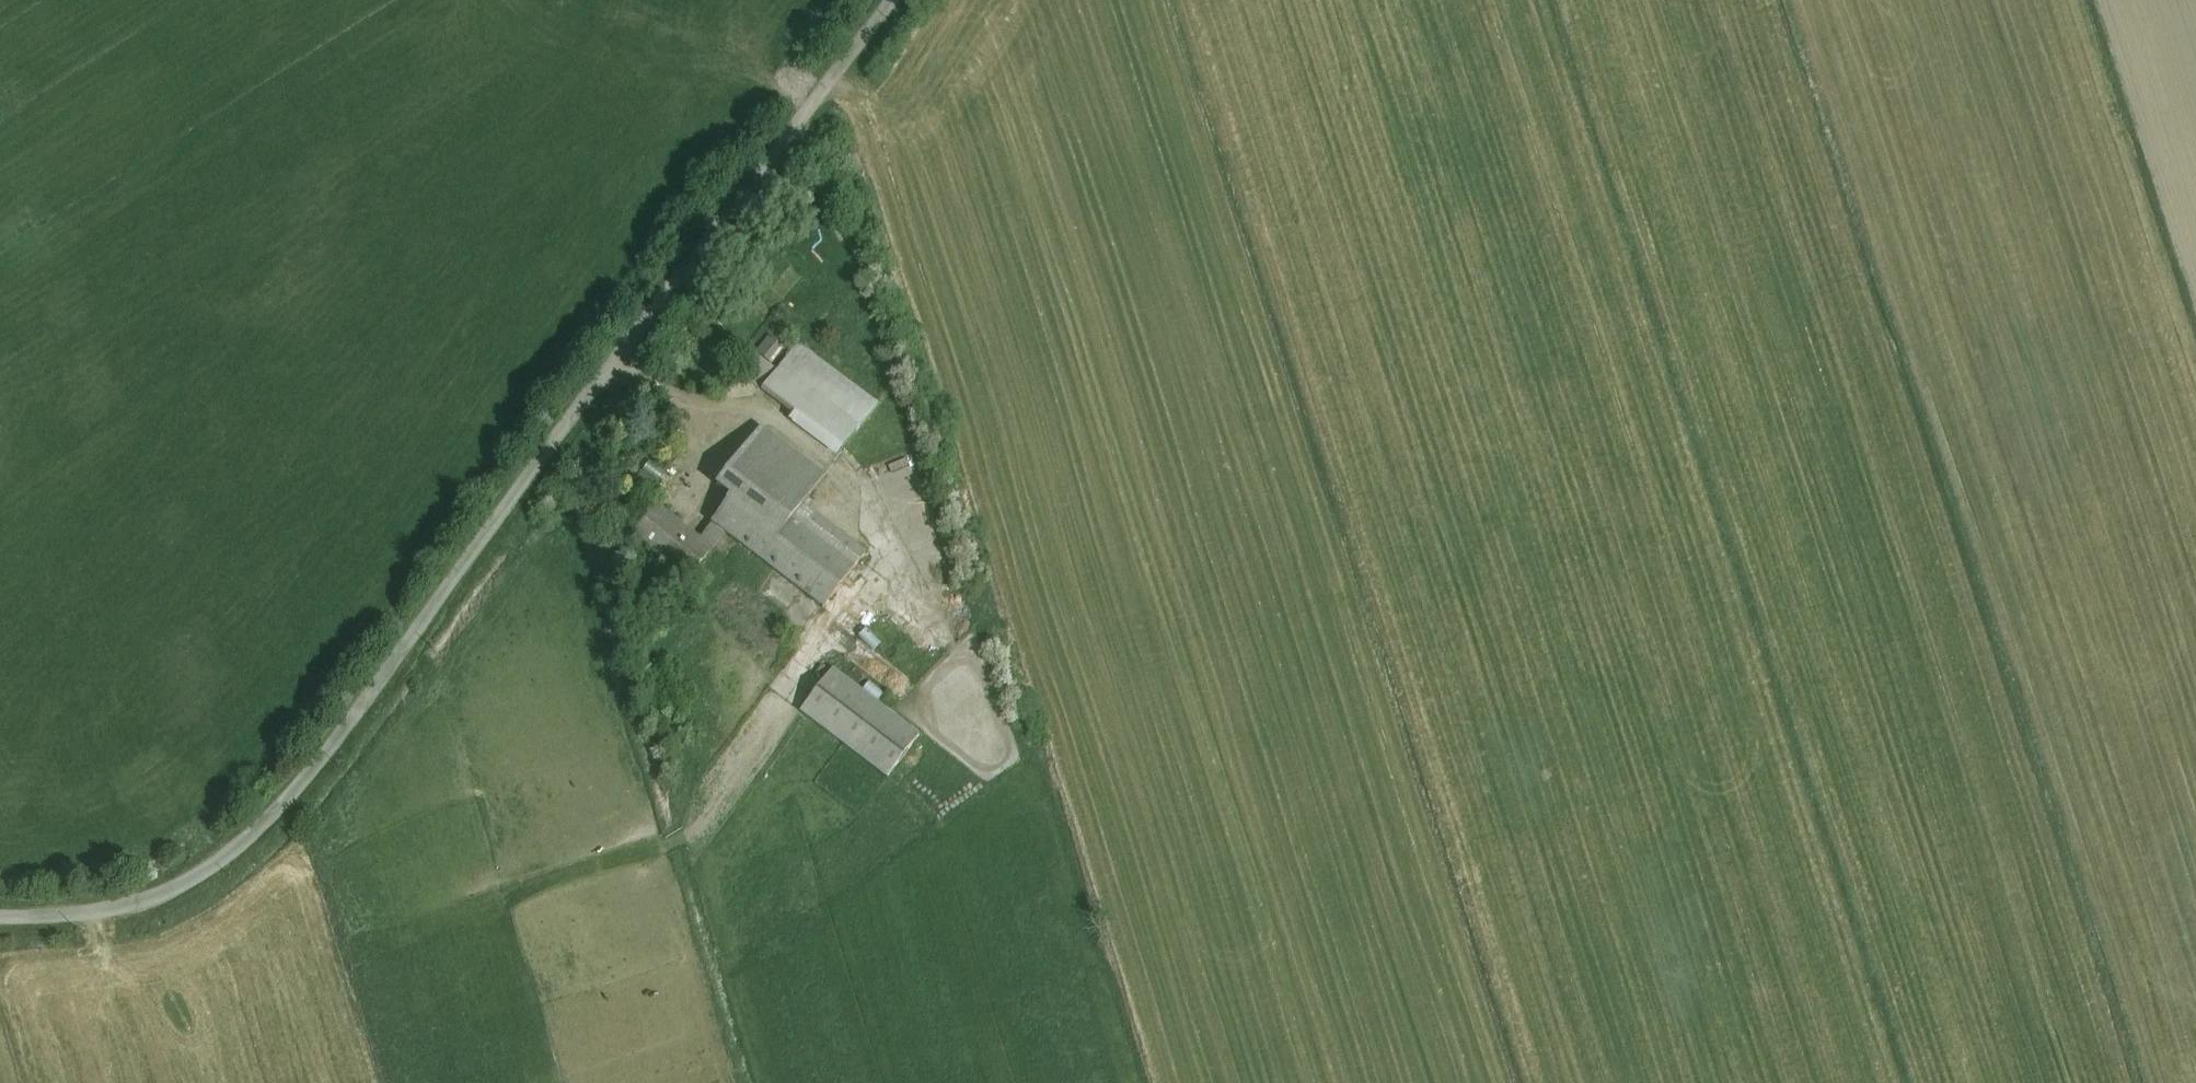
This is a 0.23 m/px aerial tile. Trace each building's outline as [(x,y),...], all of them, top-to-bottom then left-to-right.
[(776,359),(787,346),(772,334),(761,348),(776,359)] [(800,346),(766,394),(848,452),(882,404),(800,346)] [(689,578),(727,529),(818,600),(854,554),(788,502),(812,471),(760,430),(714,490),(727,500),(695,540),(653,507),(632,533),(689,578)] [(836,670),(800,718),(892,786),(928,738),(836,670)]
